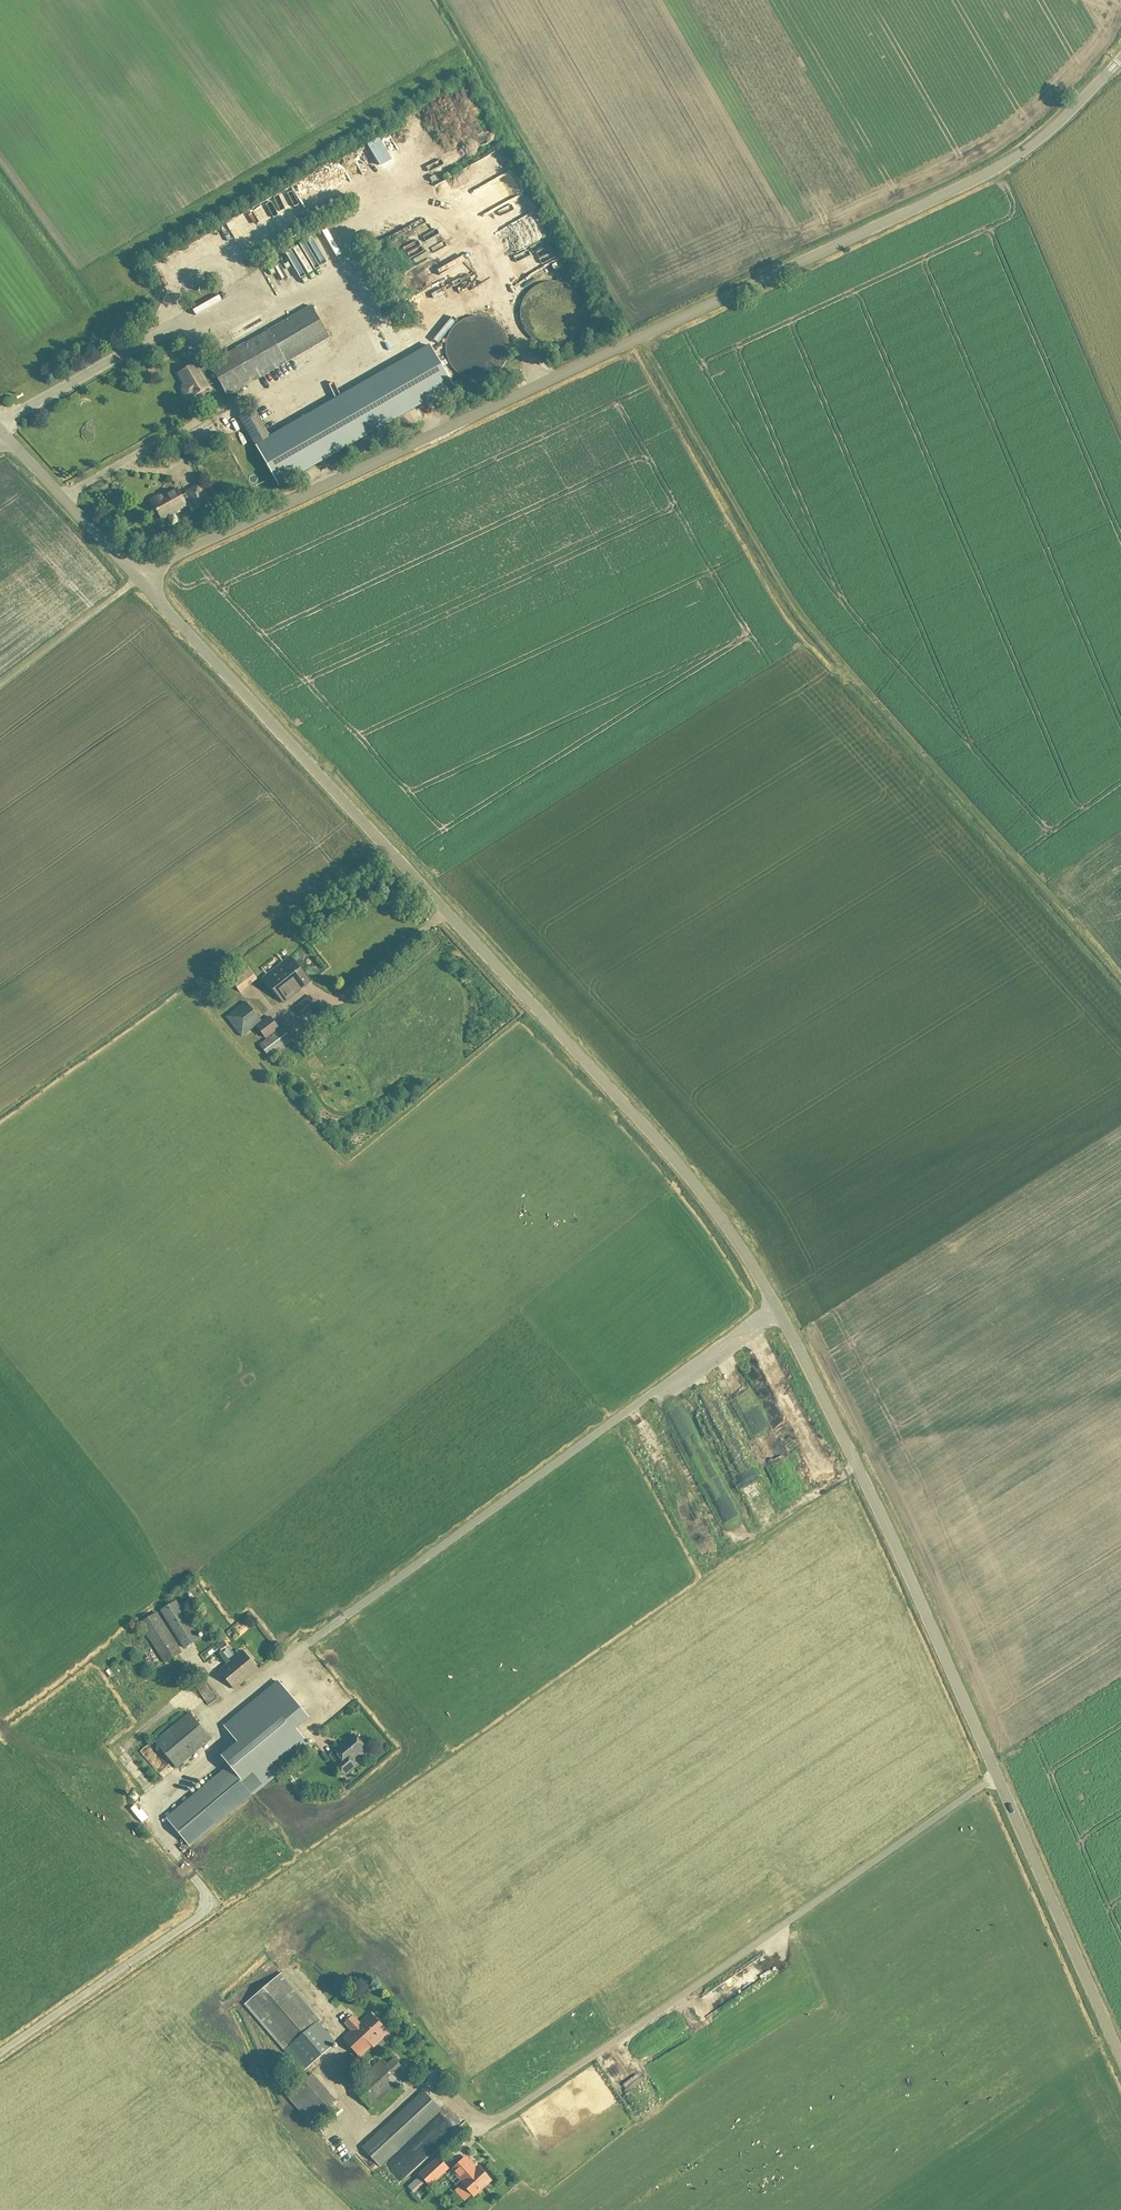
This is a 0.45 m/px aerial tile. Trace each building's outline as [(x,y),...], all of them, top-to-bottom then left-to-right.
[(438,186),(457,220),(468,215),(448,180),(438,186)] [(539,237),(550,230),(544,220),(533,227),(539,237)] [(531,230),(507,240),(510,246),(534,236),(531,230)] [(382,250),(386,259),(400,252),(396,244),(382,250)] [(402,255),(407,254),(408,260),(419,259),(419,253),(415,253),(414,244),(401,245),(402,255)] [(272,268),(267,271),(274,285),(280,283),(272,268)] [(482,294),(476,296),(484,313),(490,310),(482,294)] [(463,301),(469,312),(473,310),(467,299),(463,301)] [(544,319),(561,316),(560,312),(563,312),(561,302),(547,304),(548,310),(525,314),(528,332),(545,329),(544,319)] [(329,339),(311,307),(209,365),(199,371),(195,365),(179,374),(185,385),(184,386),(183,390),(186,396),(190,397),(192,396),(192,397),(208,388),(206,384),(207,385),(208,385),(210,385),(211,385),(212,384),(213,384),(214,383),(215,382),(216,382),(216,381),(217,379),(217,378),(228,396),(329,339)] [(451,388),(427,347),(270,437),(254,409),(240,418),(279,487),(451,388)] [(225,434),(235,431),(229,413),(219,417),(225,434)] [(174,470),(188,486),(200,476),(185,460),(174,470)] [(177,489),(163,497),(162,497),(161,497),(159,497),(158,497),(157,497),(155,498),(154,499),(153,500),(152,500),(152,501),(151,502),(151,503),(151,504),(151,505),(151,506),(152,507),(152,508),(153,509),(154,509),(155,510),(156,510),(161,520),(168,516),(170,518),(168,519),(172,526),(179,522),(175,515),(173,516),(172,514),(187,506),(184,501),(189,498),(195,508),(208,500),(199,485),(186,492),(187,494),(182,496),(177,489)] [(212,508),(215,516),(224,512),(221,505),(212,508)] [(300,990),(310,982),(290,957),(264,978),(284,1004),(300,991),(300,990)] [(252,969),(234,980),(242,992),(260,981),(252,969)] [(304,1018),(318,1007),(309,996),(296,1007),(300,1013),(304,1018)] [(242,1037),(261,1022),(254,1012),(246,1002),(226,1018),(242,1037)] [(266,1039),(278,1029),(269,1018),(257,1028),(266,1039)] [(269,1058),(292,1040),(282,1027),(259,1045),(269,1058)] [(160,1612),(183,1649),(199,1639),(176,1602),(160,1612)] [(157,1613),(140,1624),(165,1664),(182,1654),(157,1613)] [(223,1640),(215,1645),(220,1652),(227,1646),(223,1640)] [(234,1690),(258,1670),(243,1651),(219,1671),(234,1690)] [(297,1713),(275,1686),(220,1731),(235,1748),(218,1763),(225,1771),(167,1820),(190,1847),(310,1746),(288,1720),(297,1713)] [(177,1768),(211,1739),(190,1713),(155,1742),(177,1768)] [(365,1748),(354,1735),(335,1751),(342,1759),(336,1764),(345,1776),(356,1766),(351,1760),(365,1748)] [(137,1790),(131,1796),(137,1803),(143,1797),(137,1790)] [(135,1815),(142,1811),(136,1803),(130,1807),(135,1815)] [(178,1870),(186,1880),(197,1871),(189,1861),(178,1870)] [(734,1926),(739,1937),(758,1928),(752,1917),(734,1926)] [(784,1965),(791,1958),(788,1954),(780,1961),(784,1965)] [(304,2072),(336,2044),(318,2023),(320,2021),(280,1974),(246,2003),(304,2072)] [(352,2031),(343,2039),(360,2057),(372,2046),(373,2048),(389,2033),(370,2014),(360,2023),(353,2016),(345,2024),(352,2031)] [(695,2053),(716,2041),(711,2034),(691,2046),(695,2053)] [(371,2110),(409,2075),(394,2059),(387,2066),(381,2060),(350,2088),(371,2110)] [(310,2123),(336,2101),(313,2074),(286,2096),(310,2123)] [(379,2167),(441,2111),(424,2092),(362,2148),(379,2167)] [(433,2124),(401,2152),(414,2166),(445,2138),(433,2124)] [(383,2168),(399,2186),(414,2172),(398,2154),(383,2168)] [(419,2174),(430,2186),(449,2168),(438,2156),(419,2174)] [(491,2181),(478,2167),(476,2170),(465,2158),(452,2170),(463,2181),(461,2183),(474,2196),(491,2181)] [(423,2184),(414,2192),(421,2198),(429,2190),(423,2184)]
